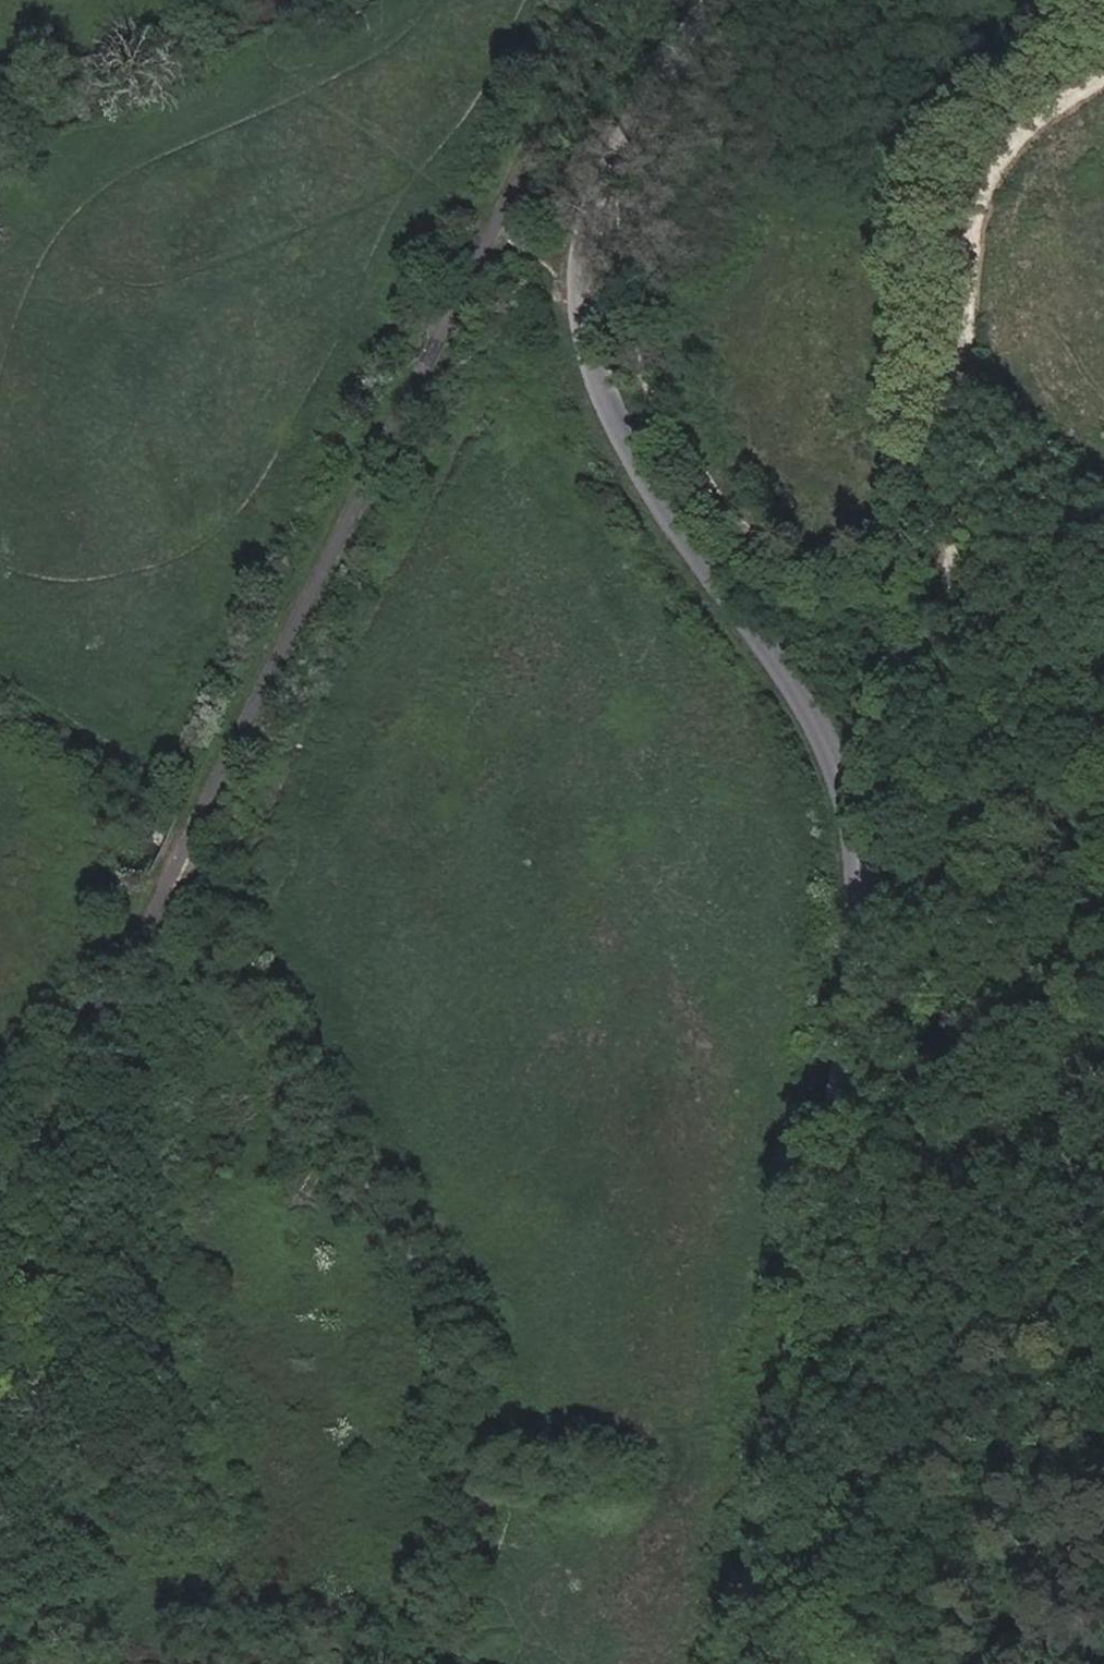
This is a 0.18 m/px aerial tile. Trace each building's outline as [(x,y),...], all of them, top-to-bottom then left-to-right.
[(508,384),(497,392),(509,406),(519,397),(508,384)]
